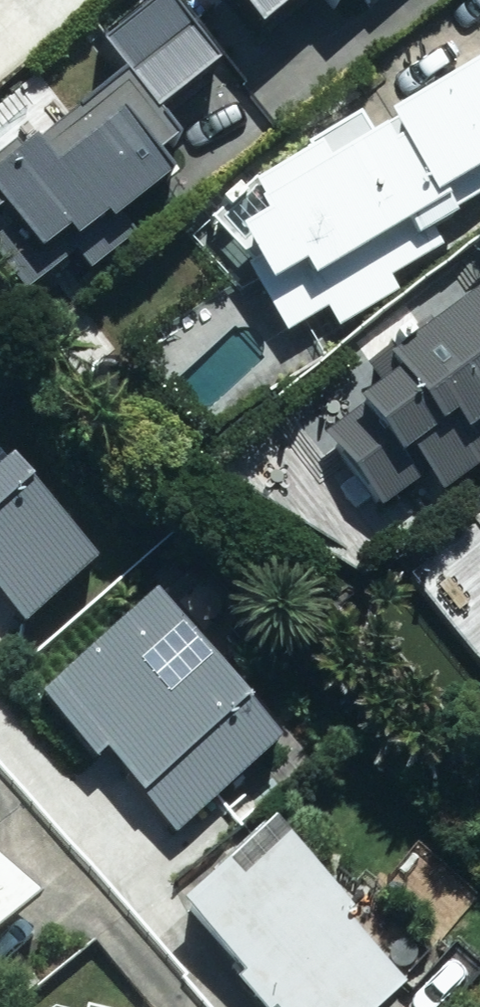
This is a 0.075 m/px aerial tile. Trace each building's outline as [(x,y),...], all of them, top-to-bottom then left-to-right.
[(22,288),(76,241),(92,259),(189,177),(162,146),(181,130),(163,109),(227,54),(181,0),(147,0),(100,40),(121,65),(0,168),(0,191),(12,205),(0,216),(0,262),(22,288)] [(263,19),(287,0),(247,0),(263,19)] [(343,10),(355,0),(335,0),(343,10)] [(349,124),(200,226),(279,340),(314,316),(329,338),(392,295),(385,283),(432,251),(426,243),(479,206),(479,72),(366,150),(349,124)] [(405,304),(358,344),(372,361),(360,371),(377,391),(309,449),(368,520),(411,483),(432,508),(468,477),(448,453),(472,433),(479,442),(479,319),(464,300),(428,331),(405,304)] [(11,650),(21,661),(113,581),(12,468),(0,479),(0,660),(11,650)] [(476,522),(443,552),(441,632),(479,674),(479,526),(476,522)] [(135,616),(23,714),(80,780),(93,769),(163,849),(263,762),(135,616)] [(168,924),(245,1006),(379,1006),(387,999),(248,849),(168,924)] [(34,921),(0,894),(0,948),(34,921)]
